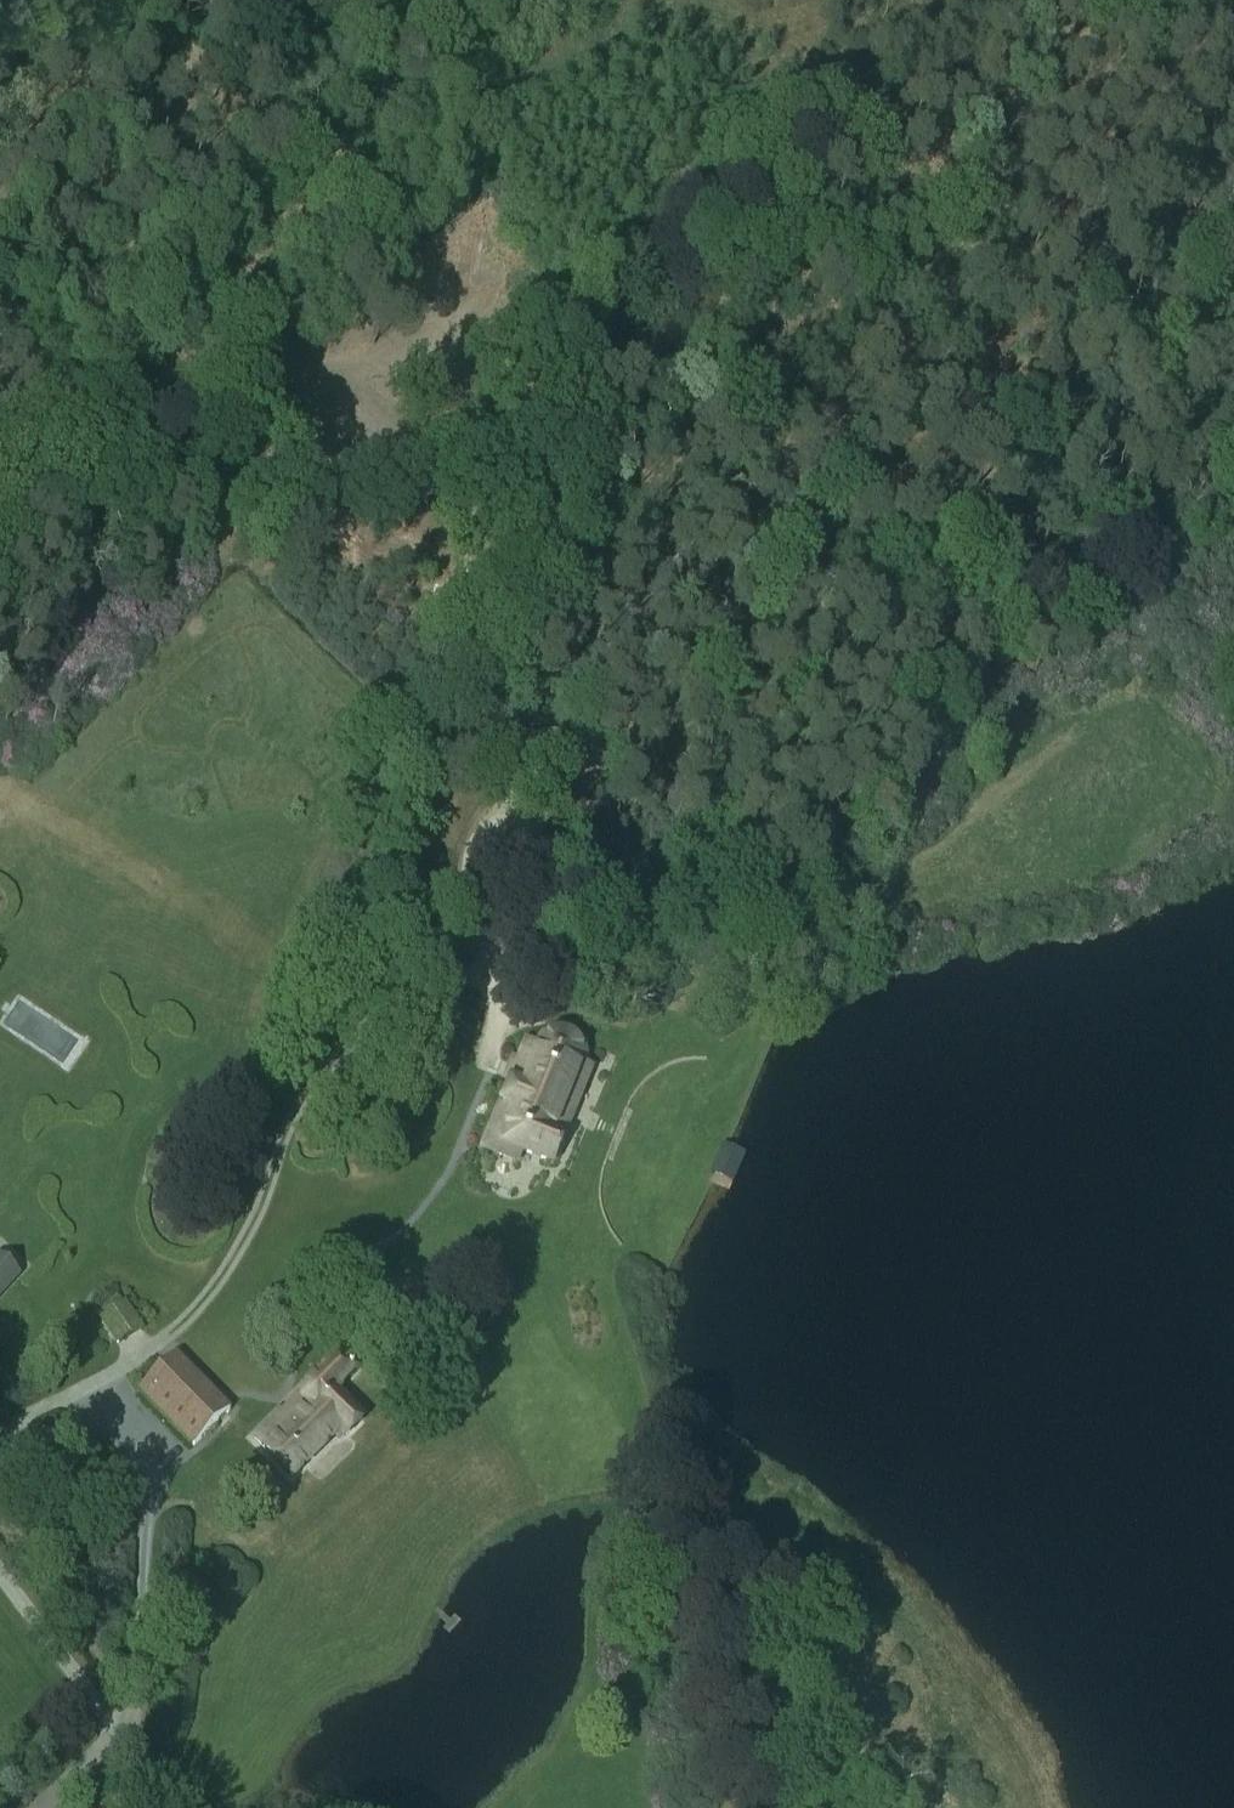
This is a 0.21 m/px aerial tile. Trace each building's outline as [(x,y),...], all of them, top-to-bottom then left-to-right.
[(505,817),(465,823),(476,895),(515,889),(505,817)] [(530,1065),(517,1060),(485,1146),(528,1162),(531,1151),(553,1159),(572,1109),(563,1106),(586,1045),(543,1029),(530,1065)] [(26,1272),(0,1245),(0,1297),(26,1272)] [(115,1307),(107,1314),(128,1341),(145,1327),(124,1301),(128,1299),(107,1272),(94,1281),(115,1307)] [(368,1353),(348,1331),(247,1428),(296,1479),(369,1409),(341,1379),(368,1353)] [(171,1355),(138,1388),(195,1445),(228,1412),(171,1355)]
